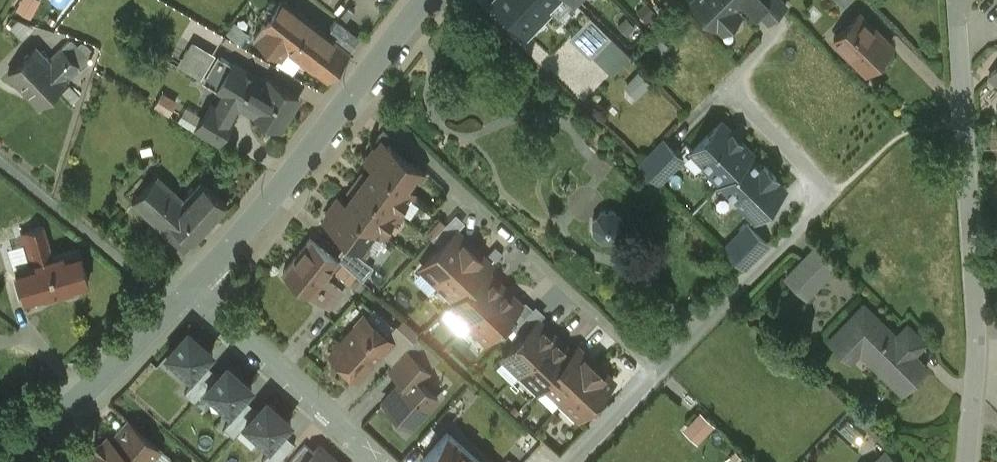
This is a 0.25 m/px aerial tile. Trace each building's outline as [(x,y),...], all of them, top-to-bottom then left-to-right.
[(40,0),(21,0),(17,8),(33,15),(40,0)] [(283,0),(281,0),(261,26),(262,26),(254,37),(279,56),(275,61),(292,71),(303,57),(327,76),(348,49),(283,0)] [(329,20),(334,10),(314,0),(308,0),(304,8),(329,20)] [(526,31),(557,0),(494,0),(526,31)] [(691,1),(715,24),(716,22),(723,29),(739,13),(734,8),(742,0),(692,0),(691,1)] [(775,9),(783,0),(765,0),(775,9)] [(859,13),(834,40),(867,70),(892,43),(859,13)] [(611,35),(590,15),(570,34),(591,54),(611,35)] [(91,57),(70,37),(61,46),(79,65),(81,67),(91,57)] [(203,77),(217,51),(193,38),(179,64),(203,77)] [(48,59),(35,45),(8,71),(41,104),(66,78),(66,77),(79,65),(61,46),(48,59)] [(229,65),(217,58),(204,80),(217,87),(232,61),(229,65)] [(266,81),(232,61),(217,87),(251,107),(266,81)] [(989,75),(996,82),(996,66),(989,75)] [(639,70),(626,85),(638,95),(651,80),(639,70)] [(298,96),(268,78),(266,81),(251,107),(250,108),(280,126),(298,96)] [(78,95),(69,86),(64,91),(73,99),(78,95)] [(235,104),(222,96),(217,104),(231,112),(235,104)] [(217,104),(211,101),(194,128),(217,142),(234,114),(231,112),(217,104)] [(752,151),(721,120),(691,150),(707,165),(704,167),(720,182),(718,184),(719,184),(752,151)] [(418,165),(382,139),(375,148),(374,147),(366,158),(375,164),(402,185),(418,165)] [(663,139),(640,162),(654,175),(677,153),(663,139)] [(762,165),(750,154),(753,151),(752,151),(719,184),(736,202),(737,200),(754,217),(784,187),(774,177),(776,175),(764,163),(762,165)] [(402,185),(375,164),(360,184),(396,210),(410,191),(402,185)] [(183,197),(157,173),(134,199),(160,223),(183,197)] [(160,223),(160,224),(185,247),(194,237),(194,238),(226,202),(200,179),(183,197),(160,223)] [(396,210),(360,184),(346,203),(374,224),(382,229),(396,210)] [(346,203),(337,197),(329,208),(330,209),(324,218),(359,244),(374,224),(346,203)] [(622,220),(614,211),(601,211),(593,220),(593,232),(602,240),(614,240),(622,232),(622,220)] [(747,223),(725,245),(745,265),(767,242),(747,223)] [(53,254),(43,224),(20,231),(29,261),(15,265),(25,299),(88,280),(78,246),(53,254)] [(490,263),(455,229),(422,263),(456,296),(457,297),(484,269),(485,269),(490,263)] [(309,237),(282,270),(309,292),(310,291),(323,275),(336,259),(309,237)] [(373,264),(344,243),(336,254),(362,278),(373,264)] [(835,265),(815,246),(814,247),(815,248),(805,259),(803,258),(786,276),(798,287),(814,271),(822,278),(835,265)] [(485,269),(484,269),(457,297),(456,296),(451,302),(486,336),(519,302),(485,269)] [(342,290),(323,275),(310,291),(329,307),(342,290)] [(897,335),(863,303),(830,337),(847,354),(846,355),(847,357),(857,346),(903,391),(912,382),(911,380),(921,370),(908,357),(914,352),(897,335)] [(365,315),(331,352),(357,375),(379,351),(390,339),(385,334),(365,315)] [(571,352),(536,319),(504,353),(539,387),(545,381),(544,381),(571,352)] [(414,339),(396,322),(385,334),(390,339),(379,351),(392,363),(406,347),(414,339)] [(924,341),(907,324),(897,335),(914,352),(924,341)] [(213,350),(189,328),(167,353),(191,374),(213,350)] [(612,380),(576,346),(571,352),(544,381),(545,381),(579,414),(612,380)] [(428,367),(406,347),(392,363),(389,366),(402,378),(409,370),(418,378),(428,367)] [(252,385),(228,363),(218,374),(206,388),(230,409),(252,385)] [(206,388),(218,374),(208,365),(185,392),(194,401),(206,388)] [(402,378),(383,399),(411,424),(437,396),(418,378),(409,370),(402,378)] [(291,420),(267,398),(257,409),(246,422),(270,444),(291,420)] [(246,422),(257,409),(248,400),(224,427),(233,435),(246,422)] [(128,419),(118,430),(144,453),(145,452),(149,456),(158,446),(128,419)] [(107,436),(84,461),(144,461),(149,456),(145,452),(144,453),(118,430),(111,439),(107,436)] [(447,431),(422,457),(427,461),(481,461),(447,431)] [(295,442),(286,434),(262,461),(264,461),(277,461),(295,442)] [(287,461),(303,461),(313,450),(304,443),(287,461)] [(303,461),(338,461),(319,445),(313,450),(303,461)] [(886,449),(877,459),(879,461),(899,461),(886,449)]
